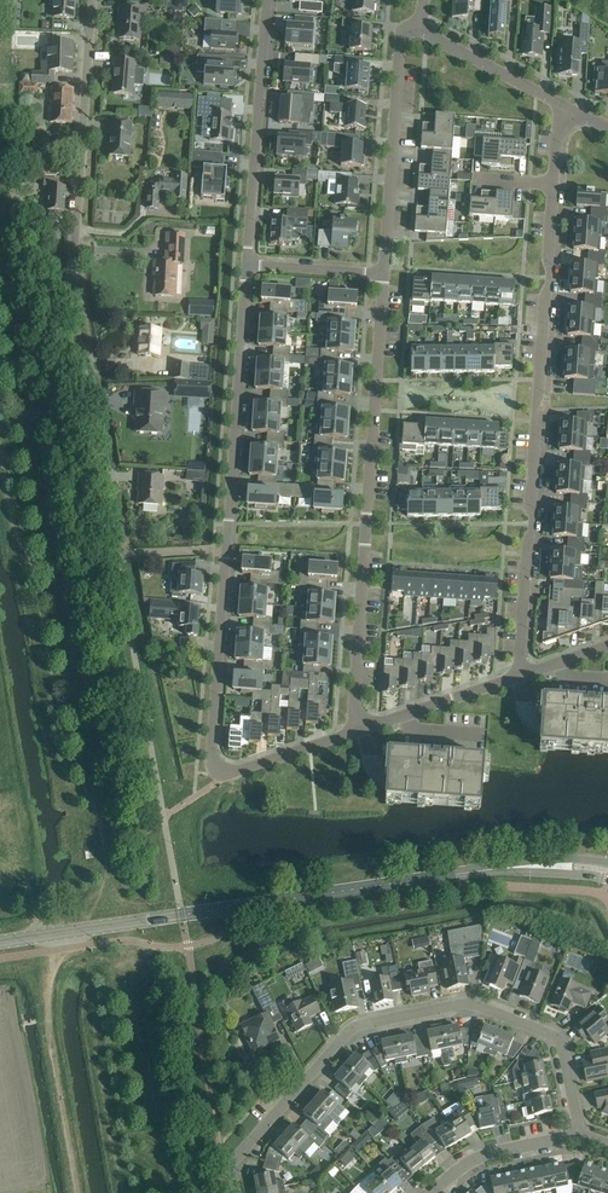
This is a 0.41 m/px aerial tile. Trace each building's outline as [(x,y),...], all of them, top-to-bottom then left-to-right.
[(53,17),(74,18),(75,0),(54,0),(53,17)] [(217,13),(241,14),(242,5),(239,5),(240,0),(218,0),(217,13)] [(306,12),(322,13),(323,3),(317,3),(317,0),(289,0),(289,2),(306,3),(306,12)] [(375,1),(375,0),(354,0),(353,11),(352,11),(352,12),(374,13),(373,13),(374,2),(375,3),(375,1)] [(452,18),(467,19),(468,10),(473,10),(472,11),(482,12),(482,0),(453,0),(452,18)] [(491,0),(488,37),(504,38),(505,22),(509,22),(510,2),(507,2),(491,0)] [(184,4),(175,3),(160,2),(160,10),(183,12),(184,4)] [(195,4),(188,11),(194,18),(202,12),(195,4)] [(143,8),(132,7),(120,6),(119,16),(121,17),(119,39),(131,39),(139,40),(140,21),(142,21),(143,8)] [(550,34),(551,22),(552,8),(537,7),(535,26),(533,25),(532,28),(524,28),(522,54),(540,56),(542,34),(550,34)] [(313,19),(295,17),(295,25),(288,25),(286,44),(312,46),(313,27),(312,27),(313,19)] [(343,18),(342,27),(351,27),(350,50),(363,51),(363,54),(373,55),(374,45),(371,45),(372,28),(365,28),(365,20),(343,18)] [(211,37),(210,48),(236,50),(236,44),(238,44),(239,35),(237,35),(237,33),(221,32),(222,20),(205,19),(204,36),(211,37)] [(43,21),(42,30),(52,30),(52,22),(43,21)] [(558,62),(558,74),(577,75),(578,64),(580,64),(581,54),(588,54),(590,25),(580,25),(579,40),(560,39),(559,50),(558,62)] [(31,72),(31,83),(38,84),(38,83),(53,83),(53,71),(60,71),(72,72),(73,42),(46,42),(46,62),(41,61),(40,73),(31,72)] [(284,62),(283,82),(292,82),(292,84),(299,85),(299,83),(309,84),(310,65),(319,66),(320,55),(301,54),(300,64),(284,62)] [(198,55),(197,64),(205,64),(204,84),(233,86),(233,78),(236,78),(237,69),(234,69),(234,66),(226,65),(227,57),(198,55)] [(334,60),(334,73),(342,75),(347,77),(347,89),(359,90),(359,92),(365,92),(365,90),(367,90),(368,78),(371,79),(372,70),(369,70),(369,67),(362,67),(362,58),(337,57),(335,56),(334,60)] [(160,57),(159,65),(171,65),(171,64),(173,64),(174,58),(160,57)] [(144,69),(134,68),(135,61),(116,60),(113,93),(132,95),(133,84),(143,85),(144,69)] [(593,83),(594,83),(594,82),(595,82),(595,92),(607,93),(607,62),(602,61),(601,69),(595,68),(595,67),(594,67),(593,83)] [(38,84),(31,83),(19,83),(19,94),(37,95),(38,84)] [(73,89),(61,88),(53,87),(50,122),(71,123),(73,89)] [(157,91),(156,107),(191,109),(192,93),(157,91)] [(281,98),(279,123),(310,125),(311,112),(309,112),(309,101),(314,102),(315,94),(301,93),(300,100),(281,98)] [(199,97),(197,116),(207,117),(206,127),(211,127),(210,140),(229,141),(229,140),(232,140),(233,130),(230,130),(230,128),(231,128),(231,119),(231,118),(231,113),(222,112),(223,99),(199,97)] [(330,103),(330,112),(346,113),(345,127),(364,129),(366,105),(347,103),(347,104),(330,103)] [(139,106),(138,115),(152,116),(152,106),(139,106)] [(423,123),(422,135),(453,138),(455,115),(436,114),(435,124),(423,123)] [(132,123),(123,122),(111,121),(110,133),(111,133),(109,156),(129,158),(132,123)] [(276,138),(275,146),(278,147),(277,154),(303,156),(304,145),(312,146),(313,133),(296,131),(295,138),(278,137),(278,138),(276,138)] [(328,133),(327,147),(343,148),(342,166),(361,167),(361,165),(364,166),(364,156),(362,156),(363,145),(355,144),(356,135),(328,133)] [(452,158),(453,138),(422,135),(421,149),(433,150),(432,157),(452,158)] [(481,165),(498,166),(500,141),(475,139),(473,156),(482,156),(481,165)] [(500,141),(498,166),(513,167),(514,159),(525,159),(526,143),(500,141)] [(205,152),(204,153),(203,167),(201,197),(224,199),(225,188),(229,188),(230,178),(226,178),(227,169),(218,168),(219,154),(222,154),(222,153),(205,152)] [(452,158),(432,157),(432,166),(420,165),(419,176),(450,179),(452,158)] [(43,159),(34,160),(35,167),(35,176),(49,175),(61,174),(61,165),(49,166),(43,166),(43,159)] [(348,207),(356,208),(356,206),(358,206),(359,196),(356,196),(356,192),(357,193),(358,182),(341,180),(342,173),(318,171),(318,179),(337,181),(335,204),(348,205),(348,207)] [(273,184),(272,192),(274,192),(274,194),(282,194),(282,196),(299,197),(300,185),(306,185),(307,173),(292,172),(292,178),(275,177),(275,185),(273,184)] [(185,199),(187,175),(175,175),(175,180),(160,179),(160,183),(151,182),(150,193),(147,193),(146,207),(158,208),(159,191),(174,192),(174,198),(185,199)] [(430,192),(429,199),(448,200),(450,179),(419,176),(418,191),(430,192)] [(59,179),(47,178),(44,178),(44,186),(50,186),(48,210),(50,210),(50,213),(49,214),(48,218),(50,220),(60,221),(62,219),(62,215),(61,213),(61,211),(64,211),(66,187),(59,187),(59,179)] [(494,218),(496,192),(481,191),(481,200),(470,199),(469,216),(494,218)] [(591,214),(607,216),(607,209),(607,208),(605,208),(606,193),(600,193),(578,191),(577,206),(591,207),(591,214)] [(514,194),(496,192),(494,218),(520,220),(521,203),(513,202),(514,194)] [(416,207),(416,219),(447,221),(448,200),(429,199),(428,208),(416,207)] [(272,218),(271,234),(271,243),(279,244),(279,245),(282,245),(282,244),(290,245),(290,239),(297,239),(301,236),(301,229),(307,229),(308,216),(308,211),(287,209),(286,219),(272,218)] [(572,225),(572,235),(600,237),(601,223),(607,223),(607,216),(591,214),(590,222),(576,221),(575,226),(573,226),(573,225),(572,225)] [(319,231),(319,234),(318,246),(348,249),(348,240),(355,240),(356,235),(356,233),(358,233),(359,225),(357,225),(357,221),(344,221),(344,219),(340,219),(340,220),(333,220),(332,232),(319,231)] [(416,219),(415,230),(427,231),(427,234),(426,241),(445,241),(446,237),(453,237),(453,223),(447,223),(447,221),(416,219)] [(155,261),(154,273),(156,274),(154,295),(167,296),(175,296),(176,263),(183,264),(183,258),(183,256),(184,237),(185,235),(179,235),(167,234),(166,255),(169,255),(168,262),(155,261)] [(599,251),(600,237),(572,235),(571,244),(572,245),(572,244),(574,244),(574,249),(588,250),(588,257),(604,259),(605,251),(599,251)] [(569,268),(569,278),(597,280),(598,266),(604,266),(604,259),(588,257),(587,265),(572,264),(572,269),(570,268),(569,268)] [(431,301),(444,302),(446,277),(432,276),(431,281),(430,303),(431,303),(431,301)] [(459,278),(446,277),(444,302),(458,303),(459,278)] [(458,303),(472,304),(473,279),(459,278),(458,303)] [(585,293),(585,300),(601,302),(602,294),(596,294),(597,280),(569,278),(568,287),(568,288),(568,287),(571,287),(571,292),(585,293)] [(472,304),(486,305),(487,280),(473,279),(472,304)] [(430,303),(431,281),(413,280),(412,307),(424,307),(425,302),(430,303)] [(486,305),(499,306),(501,281),(487,280),(486,305)] [(501,281),(499,306),(516,307),(517,294),(514,293),(515,282),(501,281)] [(270,310),(292,312),(304,313),(305,301),(289,300),(290,290),(282,289),(283,286),(270,285),(270,288),(263,288),(262,302),(273,303),(272,310),(270,310)] [(323,314),(347,316),(347,315),(344,315),(345,308),(356,309),(357,294),(349,294),(350,291),(337,290),(337,293),(329,292),(328,303),(319,302),(318,314),(323,314)] [(601,309),(601,302),(585,300),(584,308),(569,307),(569,312),(567,312),(567,311),(566,311),(565,321),(594,323),(595,309),(601,309)] [(205,302),(204,317),(214,317),(215,303),(205,302)] [(291,320),(292,312),(270,310),(270,311),(272,311),(272,318),(261,317),(260,331),(286,333),(286,320),(291,320)] [(347,316),(323,314),(323,322),(329,323),(328,336),(354,338),(355,324),(343,323),(344,316),(347,316)] [(418,315),(417,324),(422,325),(422,323),(426,323),(427,316),(418,315)] [(498,317),(498,321),(498,325),(498,326),(509,326),(509,318),(498,317)] [(582,336),(581,344),(598,345),(599,337),(593,337),(594,323),(565,321),(565,331),(565,330),(568,330),(567,335),(582,336)] [(161,329),(152,328),(140,328),(138,355),(150,355),(159,356),(161,329)] [(267,353),(289,355),(289,347),(285,347),(286,333),(260,331),(258,346),(270,346),(269,353),(267,353)] [(321,349),(320,357),(344,359),(341,358),(341,351),(353,352),(354,338),(328,336),(327,349),(321,349)] [(512,368),(514,341),(500,341),(500,346),(495,346),(495,368),(512,368)] [(598,345),(581,344),(581,351),(566,350),(566,355),(564,355),(564,354),(563,354),(562,364),(594,366),(595,353),(597,353),(598,345)] [(494,348),(481,348),(481,372),(495,372),(495,368),(495,346),(494,346),(494,348)] [(411,373),(425,373),(425,348),(409,348),(408,362),(411,362),(411,373)] [(425,348),(425,373),(439,372),(439,348),(425,348)] [(453,348),(439,348),(439,372),(453,372),(453,348)] [(453,348),(453,372),(467,372),(467,348),(453,348)] [(481,348),(467,348),(467,372),(481,372),(481,348)] [(289,355),(267,353),(267,354),(269,354),(269,361),(257,360),(256,374),(282,376),(283,363),(288,363),(289,355)] [(343,359),(344,359),(320,357),(319,365),(326,366),(325,379),(350,381),(352,367),(340,366),(341,359),(343,359)] [(173,363),(172,378),(172,379),(175,379),(188,380),(189,364),(173,363)] [(593,380),(594,366),(562,364),(562,374),(562,373),(565,373),(564,378),(574,379),(573,394),(595,396),(596,380),(593,380)] [(264,396),(264,397),(286,398),(286,390),(282,390),(282,376),(256,374),(255,389),(267,389),(266,396),(264,396)] [(318,392),(317,400),(340,402),(337,401),(338,395),(349,395),(350,381),(325,379),(324,393),(318,392)] [(210,398),(211,383),(179,381),(179,396),(210,398)] [(167,393),(148,392),(135,392),(134,411),(137,411),(136,432),(161,434),(163,409),(166,409),(167,393)] [(307,394),(307,404),(317,405),(317,394),(307,394)] [(286,398),(264,397),(266,397),(266,404),(254,403),(253,418),(279,419),(280,406),(285,406),(286,398)] [(322,409),(322,422),(348,424),(349,410),(337,409),(337,402),(340,402),(317,400),(316,408),(322,409)] [(558,426),(557,435),(586,438),(587,424),(592,424),(593,412),(577,413),(576,422),(561,421),(561,427),(559,427),(559,426),(558,426)] [(279,433),(279,419),(253,418),(252,432),(264,433),(263,440),(260,439),(260,440),(283,441),(283,433),(279,433)] [(438,445),(440,421),(425,420),(425,427),(423,447),(425,447),(425,444),(438,445)] [(440,421),(438,445),(453,446),(455,422),(440,421)] [(347,439),(348,424),(322,422),(321,436),(315,435),(314,444),(337,445),(335,445),(335,438),(347,439)] [(469,423),(455,422),(453,446),(468,448),(469,423)] [(468,448),(482,449),(484,424),(469,423),(468,448)] [(484,424),(482,449),(506,450),(507,433),(498,432),(499,425),(484,424)] [(416,446),(423,447),(425,427),(403,425),(401,450),(416,451),(416,446)] [(574,451),(573,458),(590,459),(590,451),(585,451),(586,438),(557,435),(557,445),(557,444),(560,445),(559,450),(574,451)] [(283,441),(260,440),(263,440),(263,447),(251,447),(250,461),(276,463),(277,449),(282,449),(283,441)] [(337,445),(314,444),(313,451),(319,452),(318,466),(345,467),(346,453),(334,452),(335,445),(337,446),(337,445)] [(590,459),(573,458),(573,465),(558,464),(558,470),(556,469),(555,469),(554,478),(583,480),(584,467),(589,467),(590,459)] [(257,483),(280,484),(280,476),(275,476),(276,463),(250,461),(249,475),(261,476),(260,483),(257,482),(257,483)] [(205,472),(206,463),(187,462),(187,471),(199,471),(205,472)] [(345,467),(318,466),(318,479),(312,478),(311,487),(334,488),(332,488),(332,481),(343,482),(345,467)] [(162,476),(153,476),(141,475),(139,504),(151,504),(160,505),(162,476)] [(582,494),(583,480),(554,478),(554,488),(557,488),(556,493),(571,494),(570,501),(587,502),(587,494),(582,494)] [(276,496),(295,497),(296,486),(280,484),(257,483),(260,483),(260,490),(248,490),(247,504),(255,505),(254,508),(267,509),(267,506),(275,506),(276,496)] [(488,490),(480,490),(481,509),(502,509),(504,484),(488,485),(488,490)] [(311,487),(296,486),(295,497),(315,499),(314,509),(322,510),(321,513),(334,513),(334,511),(341,511),(342,496),(331,496),(332,489),(334,489),(334,488),(311,487)] [(480,492),(466,492),(466,516),(481,516),(481,509),(480,490),(479,490),(480,492)] [(407,516),(422,516),(422,492),(398,492),(397,510),(407,510),(407,516)] [(422,516),(437,516),(436,492),(422,492),(422,516)] [(437,516),(451,516),(451,492),(436,492),(437,516)] [(451,516),(466,516),(466,492),(451,492),(451,516)] [(552,512),(551,522),(586,524),(586,523),(580,523),(581,510),(586,510),(587,502),(570,501),(570,509),(555,507),(555,513),(553,513),(553,512),(552,512)] [(586,525),(586,524),(551,522),(550,531),(551,531),(553,531),(553,536),(568,537),(567,544),(584,546),(584,538),(582,537),(583,524),(586,525)] [(549,555),(548,565),(575,567),(583,567),(583,566),(580,566),(581,553),(583,553),(584,546),(567,544),(567,552),(552,551),(552,556),(549,556),(550,555),(549,555)] [(250,581),(274,583),(281,584),(282,572),(270,571),(271,561),(263,560),(263,557),(251,556),(250,559),(243,559),(242,573),(253,574),(253,581),(250,581)] [(300,574),(299,585),(301,585),(309,586),(327,587),(324,587),(325,580),(327,580),(336,581),(337,566),(330,565),(330,562),(318,561),(317,564),(309,564),(309,574),(300,574)] [(172,564),(171,574),(176,575),(175,584),(179,584),(179,594),(200,595),(202,576),(194,575),(195,562),(172,564)] [(565,580),(564,588),(583,589),(583,580),(574,580),(575,567),(548,565),(547,574),(548,575),(548,574),(550,574),(550,579),(565,580)] [(405,596),(407,575),(407,571),(393,570),(391,592),(404,593),(404,596),(405,596)] [(418,597),(420,576),(407,575),(405,596),(418,597)] [(431,598),(432,576),(420,576),(418,597),(431,598)] [(444,599),(445,577),(432,576),(431,598),(444,599)] [(483,576),(483,580),(482,601),(483,601),(483,599),(496,600),(498,577),(483,576)] [(456,599),(458,578),(445,577),(444,599),(456,599)] [(469,600),(471,579),(458,578),(456,599),(469,600)] [(482,601),(483,580),(471,579),(469,600),(482,601)] [(241,588),(240,602),(267,604),(268,591),(273,591),(274,583),(250,581),(250,582),(253,582),(252,589),(241,588)] [(601,624),(604,592),(604,583),(596,582),(594,600),(582,600),(581,615),(579,631),(581,631),(588,631),(588,628),(594,627),(594,626),(593,626),(593,621),(601,622),(601,623),(600,624),(601,624)] [(309,586),(307,607),(334,610),(335,595),(326,595),(324,594),(324,587),(327,588),(327,587),(309,586)] [(548,613),(581,615),(582,600),(581,600),(581,608),(570,607),(571,597),(582,598),(583,589),(564,588),(553,587),(552,601),(549,601),(549,600),(548,603),(546,603),(546,610),(548,611),(548,613)] [(151,601),(150,618),(179,620),(178,628),(187,628),(186,635),(197,636),(199,610),(181,608),(181,603),(151,601)] [(267,604),(240,602),(239,617),(250,617),(249,624),(247,624),(247,625),(271,626),(271,618),(266,618),(267,604)] [(301,621),(300,629),(318,630),(318,623),(321,623),(333,624),(334,610),(307,607),(306,621),(301,621)] [(579,632),(579,631),(581,615),(548,613),(546,633),(547,633),(547,632),(553,632),(555,639),(554,639),(555,640),(559,638),(566,639),(567,636),(572,634),(572,633),(571,633),(571,629),(579,629),(579,631),(579,632)] [(270,634),(271,626),(247,625),(249,625),(249,632),(238,631),(236,645),(264,648),(265,634),(270,634)] [(476,635),(474,661),(474,662),(487,662),(488,655),(494,655),(496,629),(487,628),(486,636),(476,635)] [(295,630),(294,636),(300,637),(305,637),(304,651),(330,653),(332,638),(320,638),(317,637),(318,630),(300,629),(300,630),(295,630)] [(474,661),(476,635),(469,634),(468,642),(458,641),(456,668),(469,669),(469,661),(474,661)] [(456,668),(458,641),(450,641),(450,648),(439,647),(438,674),(437,674),(450,675),(451,667),(456,668)] [(243,667),(243,668),(262,669),(267,669),(268,661),(263,661),(264,648),(236,645),(235,660),(247,660),(246,667),(243,667)] [(421,654),(419,680),(432,681),(432,674),(438,674),(439,647),(432,647),(431,654),(421,654)] [(303,665),(303,672),(309,672),(318,673),(318,666),(329,667),(330,653),(304,651),(303,665)] [(402,660),(401,686),(401,687),(413,688),(414,680),(419,680),(421,654),(413,653),(412,661),(402,660)] [(401,686),(402,660),(395,659),(394,667),(384,666),(382,693),(395,694),(395,686),(401,686)] [(262,677),(262,669),(243,668),(246,668),(245,675),(234,674),(233,689),(240,690),(240,693),(252,694),(252,691),(261,691),(262,677)] [(307,703),(306,722),(305,724),(314,724),(315,715),(326,716),(327,696),(317,696),(318,683),(328,684),(329,674),(318,673),(309,672),(309,680),(308,690),(307,703)] [(288,710),(287,729),(286,730),(295,731),(296,721),(306,722),(307,703),(298,702),(299,689),(308,690),(309,680),(291,679),(290,679),(290,687),(289,696),(288,710)] [(271,685),(271,692),(270,699),(270,706),(269,720),(268,735),(267,736),(276,737),(277,728),(280,728),(287,729),(288,710),(279,709),(280,696),(289,696),(290,687),(271,685)] [(271,692),(261,691),(252,691),(252,694),(252,700),(262,700),(261,713),(251,712),(250,718),(248,743),(257,743),(258,734),(261,734),(268,735),(269,720),(270,706),(270,699),(271,692)] [(539,747),(607,751),(607,703),(542,698),(541,723),(540,734),(539,747)] [(249,736),(250,718),(240,717),(240,726),(230,726),(228,750),(240,751),(241,745),(248,746),(248,743),(249,736)] [(387,777),(385,800),(481,807),(484,759),(388,752),(387,777)] [(481,957),(484,925),(447,932),(450,946),(452,961),(442,963),(447,989),(468,985),(463,959),(481,957)] [(534,934),(527,932),(525,937),(521,935),(514,954),(525,958),(534,934)] [(525,959),(533,962),(543,937),(534,934),(525,958),(525,959)] [(389,945),(382,946),(384,954),(390,952),(389,945)] [(364,949),(354,951),(358,967),(368,964),(364,949)] [(512,964),(492,956),(488,965),(492,967),(486,983),(502,989),(509,974),(516,976),(520,965),(522,960),(515,958),(512,964)] [(533,962),(525,959),(521,967),(517,978),(525,981),(519,996),(539,1003),(549,978),(530,971),(533,962)] [(356,960),(342,963),(345,978),(359,975),(356,960)] [(433,967),(431,961),(418,963),(419,970),(404,973),(407,987),(410,987),(412,996),(423,994),(422,992),(429,990),(428,986),(437,985),(434,973),(433,967)] [(401,990),(396,966),(381,969),(383,979),(370,981),(375,1004),(393,1000),(391,992),(401,990)] [(555,993),(551,1005),(559,1008),(559,1011),(564,1013),(566,1011),(569,1012),(572,1002),(585,1007),(590,996),(591,993),(578,988),(579,986),(561,979),(555,993)] [(346,982),(330,985),(333,1000),(335,1012),(357,1008),(354,996),(354,992),(351,980),(346,982)] [(251,988),(262,1010),(273,1004),(263,982),(251,988)] [(287,1000),(279,1004),(284,1014),(285,1014),(286,1015),(285,1016),(285,1017),(286,1017),(287,1018),(286,1019),(287,1020),(290,1019),(291,1021),(297,1032),(312,1024),(308,1016),(318,1011),(319,1012),(314,1001),(312,997),(301,1002),(301,1001),(294,1004),(293,1005),(292,1001),(287,1000)] [(599,1007),(574,1027),(579,1034),(583,1030),(595,1044),(607,1033),(607,1031),(602,1024),(607,1019),(607,1018),(599,1007)] [(277,1039),(265,1015),(242,1027),(253,1050),(277,1039)] [(447,1026),(442,1027),(443,1029),(448,1054),(447,1054),(448,1059),(455,1058),(453,1052),(452,1047),(461,1046),(462,1045),(467,1046),(468,1041),(469,1029),(463,1029),(458,1029),(458,1026),(450,1028),(447,1026)] [(490,1055),(500,1030),(495,1028),(491,1029),(484,1026),(482,1032),(479,1031),(472,1030),(470,1042),(470,1046),(477,1047),(478,1045),(486,1048),(484,1053),(490,1055)] [(428,1039),(421,1041),(424,1056),(432,1055),(432,1052),(441,1050),(442,1055),(441,1057),(440,1059),(440,1060),(441,1062),(443,1065),(444,1066),(449,1065),(448,1059),(447,1054),(448,1054),(443,1029),(442,1027),(437,1028),(434,1031),(427,1033),(428,1039)] [(500,1030),(490,1055),(496,1057),(497,1052),(513,1058),(523,1046),(521,1044),(512,1041),(513,1038),(506,1035),(504,1032),(500,1030)] [(401,1035),(396,1036),(396,1039),(401,1063),(407,1062),(406,1057),(415,1055),(416,1058),(424,1056),(421,1041),(413,1042),(412,1036),(404,1037),(401,1035)] [(378,1047),(371,1050),(377,1061),(381,1067),(386,1064),(386,1061),(394,1059),(395,1064),(401,1063),(396,1039),(396,1036),(390,1038),(388,1041),(381,1042),(382,1046),(378,1047)] [(513,1082),(545,1076),(542,1062),(541,1062),(539,1054),(534,1049),(531,1053),(524,1048),(515,1059),(517,1061),(514,1066),(512,1069),(512,1071),(513,1074),(514,1082),(513,1082)] [(603,1050),(591,1053),(592,1060),(590,1061),(584,1069),(587,1081),(607,1077),(607,1076),(607,1069),(607,1049),(603,1050)] [(345,1066),(364,1082),(367,1078),(364,1074),(370,1068),(374,1071),(379,1069),(375,1062),(369,1052),(362,1055),(360,1058),(355,1054),(345,1066)] [(339,1082),(334,1088),(343,1096),(346,1099),(352,1092),(350,1090),(356,1083),(360,1087),(364,1082),(345,1066),(343,1064),(339,1068),(340,1072),(334,1078),(339,1082)] [(545,1076),(513,1082),(515,1089),(523,1088),(524,1094),(522,1095),(524,1103),(541,1099),(540,1092),(548,1090),(547,1086),(548,1084),(547,1078),(545,1077),(545,1076)] [(458,1081),(452,1084),(458,1094),(463,1091),(462,1088),(464,1088),(463,1080),(458,1081)] [(448,1084),(440,1085),(441,1094),(450,1093),(448,1084)] [(426,1090),(422,1092),(427,1100),(431,1098),(426,1090)] [(606,1091),(594,1093),(597,1108),(601,1108),(602,1112),(607,1115),(607,1090),(606,1091)] [(311,1101),(337,1124),(341,1120),(338,1117),(345,1110),(340,1105),(344,1101),(341,1099),(332,1091),(327,1096),(322,1092),(316,1099),(314,1097),(311,1101)] [(498,1107),(497,1099),(496,1094),(483,1097),(474,1099),(476,1110),(477,1117),(480,1129),(495,1126),(493,1116),(500,1115),(498,1107)] [(541,1099),(524,1103),(525,1103),(526,1108),(522,1109),(524,1118),(527,1120),(534,1118),(534,1116),(552,1112),(549,1097),(541,1099)] [(308,1118),(303,1124),(324,1142),(329,1136),(324,1132),(333,1121),(337,1124),(311,1101),(307,1105),(309,1107),(303,1114),(308,1118)] [(402,1103),(399,1106),(405,1114),(408,1112),(402,1103)] [(509,1121),(506,1105),(498,1107),(500,1115),(502,1122),(509,1121)] [(464,1107),(445,1119),(458,1141),(471,1133),(468,1128),(474,1125),(468,1114),(464,1107)] [(372,1125),(381,1116),(376,1111),(374,1113),(369,1116),(369,1115),(365,1119),(372,1125)] [(388,1126),(380,1117),(366,1132),(371,1139),(388,1126)] [(445,1149),(458,1141),(445,1119),(437,1123),(433,1118),(421,1126),(434,1143),(437,1147),(442,1144),(445,1149)] [(285,1130),(281,1134),(304,1154),(305,1153),(308,1150),(312,1145),(314,1143),(319,1148),(323,1143),(324,1142),(303,1124),(298,1129),(293,1125),(287,1132),(285,1130)] [(429,1148),(434,1143),(421,1126),(410,1135),(418,1145),(411,1150),(424,1165),(435,1156),(429,1148)] [(353,1130),(349,1134),(356,1141),(361,1136),(353,1130)] [(300,1159),(304,1154),(281,1134),(278,1138),(280,1140),(275,1145),(273,1143),(268,1149),(267,1154),(265,1161),(280,1165),(283,1155),(288,1160),(294,1153),(300,1159)] [(400,1151),(390,1159),(400,1171),(403,1175),(408,1171),(411,1175),(424,1165),(411,1150),(411,1151),(407,1146),(400,1151)] [(395,1175),(400,1171),(390,1159),(388,1161),(385,1158),(371,1170),(378,1178),(390,1192),(396,1188),(397,1189),(403,1184),(395,1175)] [(280,1165),(265,1161),(263,1168),(274,1171),(278,1172),(280,1165)] [(563,1164),(551,1166),(556,1188),(568,1186),(567,1182),(572,1180),(572,1184),(573,1185),(574,1164),(573,1164),(564,1166),(563,1164)] [(573,1185),(589,1190),(596,1169),(584,1165),(583,1167),(574,1164),(573,1185)] [(543,1191),(556,1188),(551,1166),(539,1169),(543,1191)] [(321,1176),(324,1173),(317,1167),(312,1173),(321,1176)] [(543,1191),(539,1169),(527,1171),(531,1192),(534,1192),(543,1191)] [(596,1169),(589,1190),(599,1192),(601,1192),(607,1172),(596,1169)] [(515,1174),(519,1192),(531,1192),(527,1171),(515,1174)] [(253,1187),(254,1192),(284,1186),(283,1180),(275,1182),(273,1173),(254,1177),(256,1186),(253,1187)] [(506,1192),(519,1192),(515,1174),(503,1176),(506,1192)] [(482,1186),(485,1192),(506,1192),(503,1176),(490,1179),(491,1184),(482,1186)] [(356,1187),(361,1192),(390,1192),(378,1178),(371,1184),(367,1178),(356,1187)] [(316,1180),(308,1181),(308,1185),(313,1188),(317,1187),(316,1180)]
